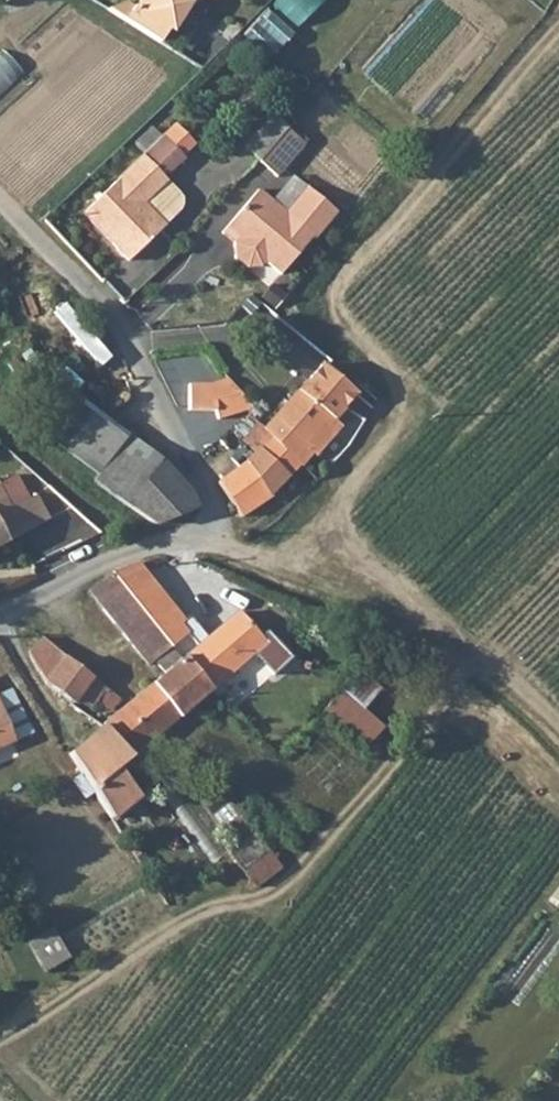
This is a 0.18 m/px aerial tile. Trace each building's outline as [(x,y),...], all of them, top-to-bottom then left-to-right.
[(124,23),(159,46),(168,33),(171,35),(192,3),(200,0),(155,0),(143,3),(137,11),(135,10),(124,23)] [(270,58),(331,0),(282,0),(247,33),(270,58)] [(135,10),(126,4),(108,12),(124,23),(135,10)] [(29,74),(8,50),(0,57),(0,98),(29,74)] [(253,145),(258,150),(286,120),(280,115),(253,145)] [(258,150),(268,159),(295,128),(286,120),(258,150)] [(313,141),(297,126),(295,128),(268,159),(284,175),(313,141)] [(181,156),(193,145),(177,129),(165,140),(181,156)] [(181,156),(165,140),(91,210),(118,240),(115,244),(131,261),(167,227),(146,204),(186,163),(181,156)] [(290,274),(347,214),(304,175),(280,201),(268,190),(231,232),(244,244),(245,259),(258,268),(271,267),(275,262),(290,274)] [(118,240),(91,210),(87,214),(115,244),(118,240)] [(61,312),(104,365),(112,359),(69,306),(61,312)] [(324,367),(266,431),(272,437),(303,466),(314,455),(318,459),(344,428),(337,423),(359,393),(324,367)] [(215,385),(169,386),(188,422),(224,420),(223,410),(250,416),(253,410),(240,405),(230,379),(215,385)] [(127,434),(68,389),(41,428),(100,474),(127,434)] [(272,437),(266,431),(259,425),(244,443),(257,455),(247,464),(273,498),(291,480),(261,450),(272,437)] [(159,457),(127,434),(100,474),(96,479),(130,501),(159,457)] [(291,480),(303,466),(272,437),(261,450),(291,480)] [(126,506),(159,528),(196,513),(189,491),(159,457),(130,501),(126,506)] [(273,498),(247,464),(242,469),(219,487),(243,518),(273,498)] [(0,485),(0,520),(14,512),(0,485)] [(0,520),(0,530),(7,544),(49,521),(37,499),(14,512),(0,520)] [(92,537),(37,563),(43,577),(98,551),(92,537)] [(177,614),(140,566),(110,573),(155,631),(177,614)] [(181,663),(170,649),(155,631),(110,573),(85,586),(146,667),(153,661),(166,677),(126,710),(158,741),(215,695),(186,660),(181,663)] [(186,660),(215,695),(262,653),(269,648),(257,636),(240,618),(197,650),(186,636),(170,649),(181,663),(186,660)] [(276,641),(265,630),(257,636),(269,648),(276,641)] [(96,706),(116,719),(103,731),(133,763),(158,741),(126,710),(123,707),(44,641),(30,656),(45,686),(72,706),(79,697),(93,710),(96,706)] [(269,648),(262,653),(280,673),(294,661),(276,641),(269,648)] [(34,737),(10,694),(0,698),(0,752),(34,737)] [(121,773),(133,763),(103,731),(71,758),(112,825),(139,803),(121,773)] [(285,873),(242,819),(229,829),(243,847),(230,856),(257,892),(285,873)] [(137,852),(132,856),(137,863),(142,859),(137,852)] [(46,977),(70,963),(53,933),(28,947),(46,977)]
